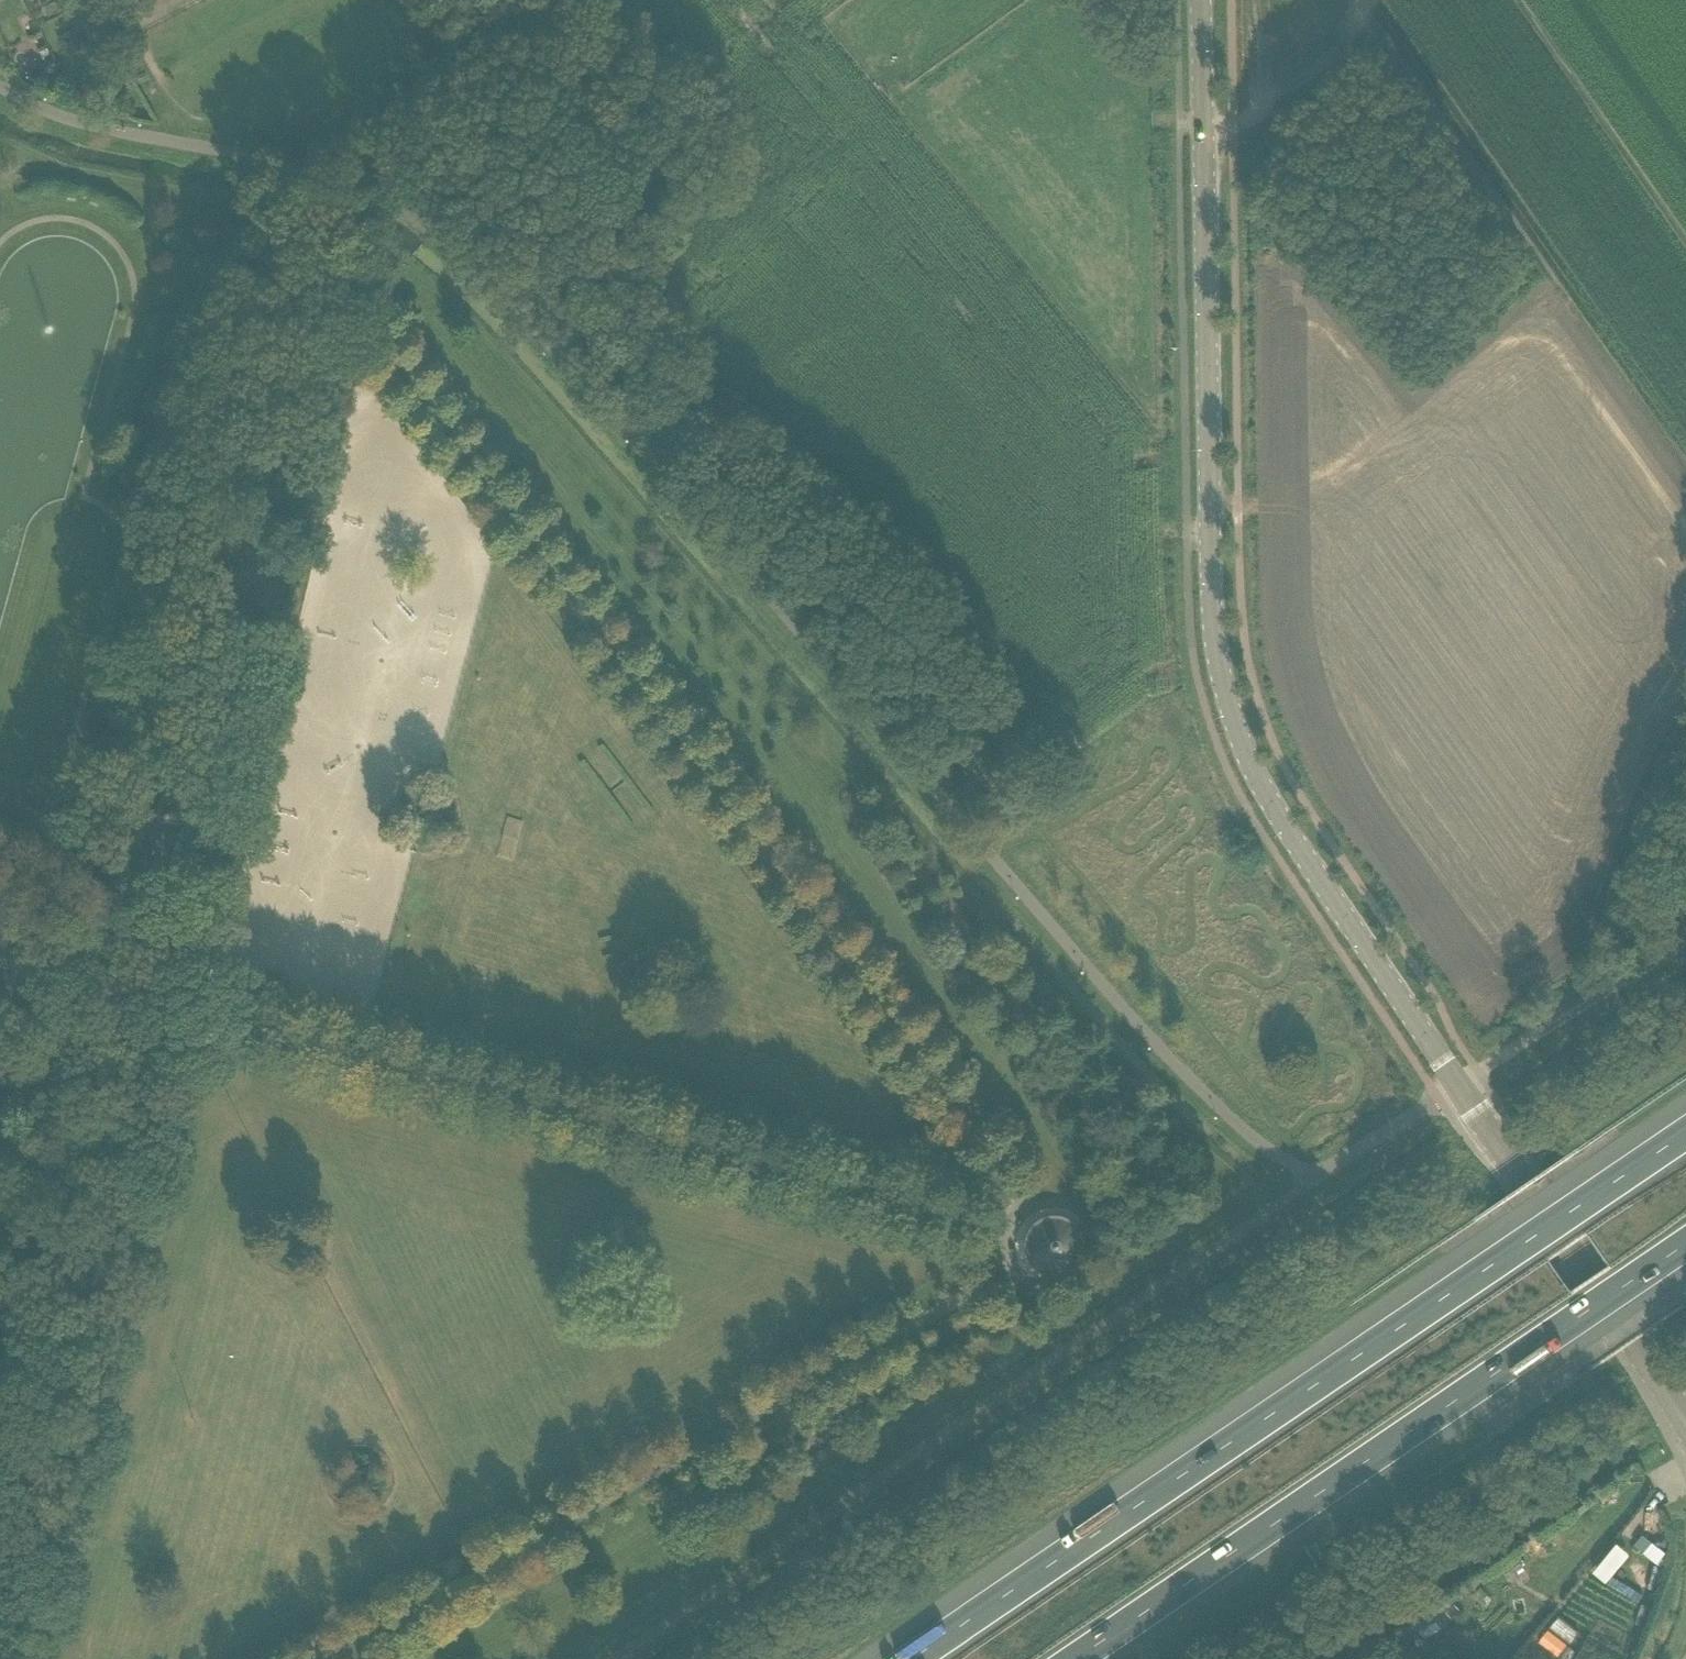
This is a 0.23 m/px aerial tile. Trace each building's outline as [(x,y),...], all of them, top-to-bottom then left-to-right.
[(1035,1261),(1036,1262),(1038,1263),(1039,1265),(1041,1266),(1043,1267),(1045,1267),(1047,1268),(1051,1269),(1055,1269),(1057,1268),(1061,1267),(1063,1266),(1064,1265),(1068,1263),(1070,1260),(1072,1258),(1073,1257),(1074,1255),(1074,1253),(1075,1251),(1075,1249),(1076,1247),(1076,1245),(1075,1243),(1075,1241),(1075,1239),(1074,1237),(1073,1235),(1072,1233),(1071,1232),(1070,1230),(1067,1227),(1065,1226),(1064,1225),(1060,1224),(1058,1223),(1054,1222),(1050,1222),(1048,1223),(1044,1224),(1042,1225),(1039,1227),(1037,1228),(1034,1231),(1033,1232),(1032,1234),(1031,1236),(1031,1238),(1030,1240),(1030,1242),(1029,1244),(1029,1246),(1029,1248),(1030,1250),(1030,1252),(1031,1256),(1032,1257),(1033,1259),(1035,1261)] [(1516,1559),(1501,1570),(1508,1579),(1523,1568),(1516,1559)] [(1410,1627),(1397,1639),(1404,1646),(1417,1634),(1410,1627)]
